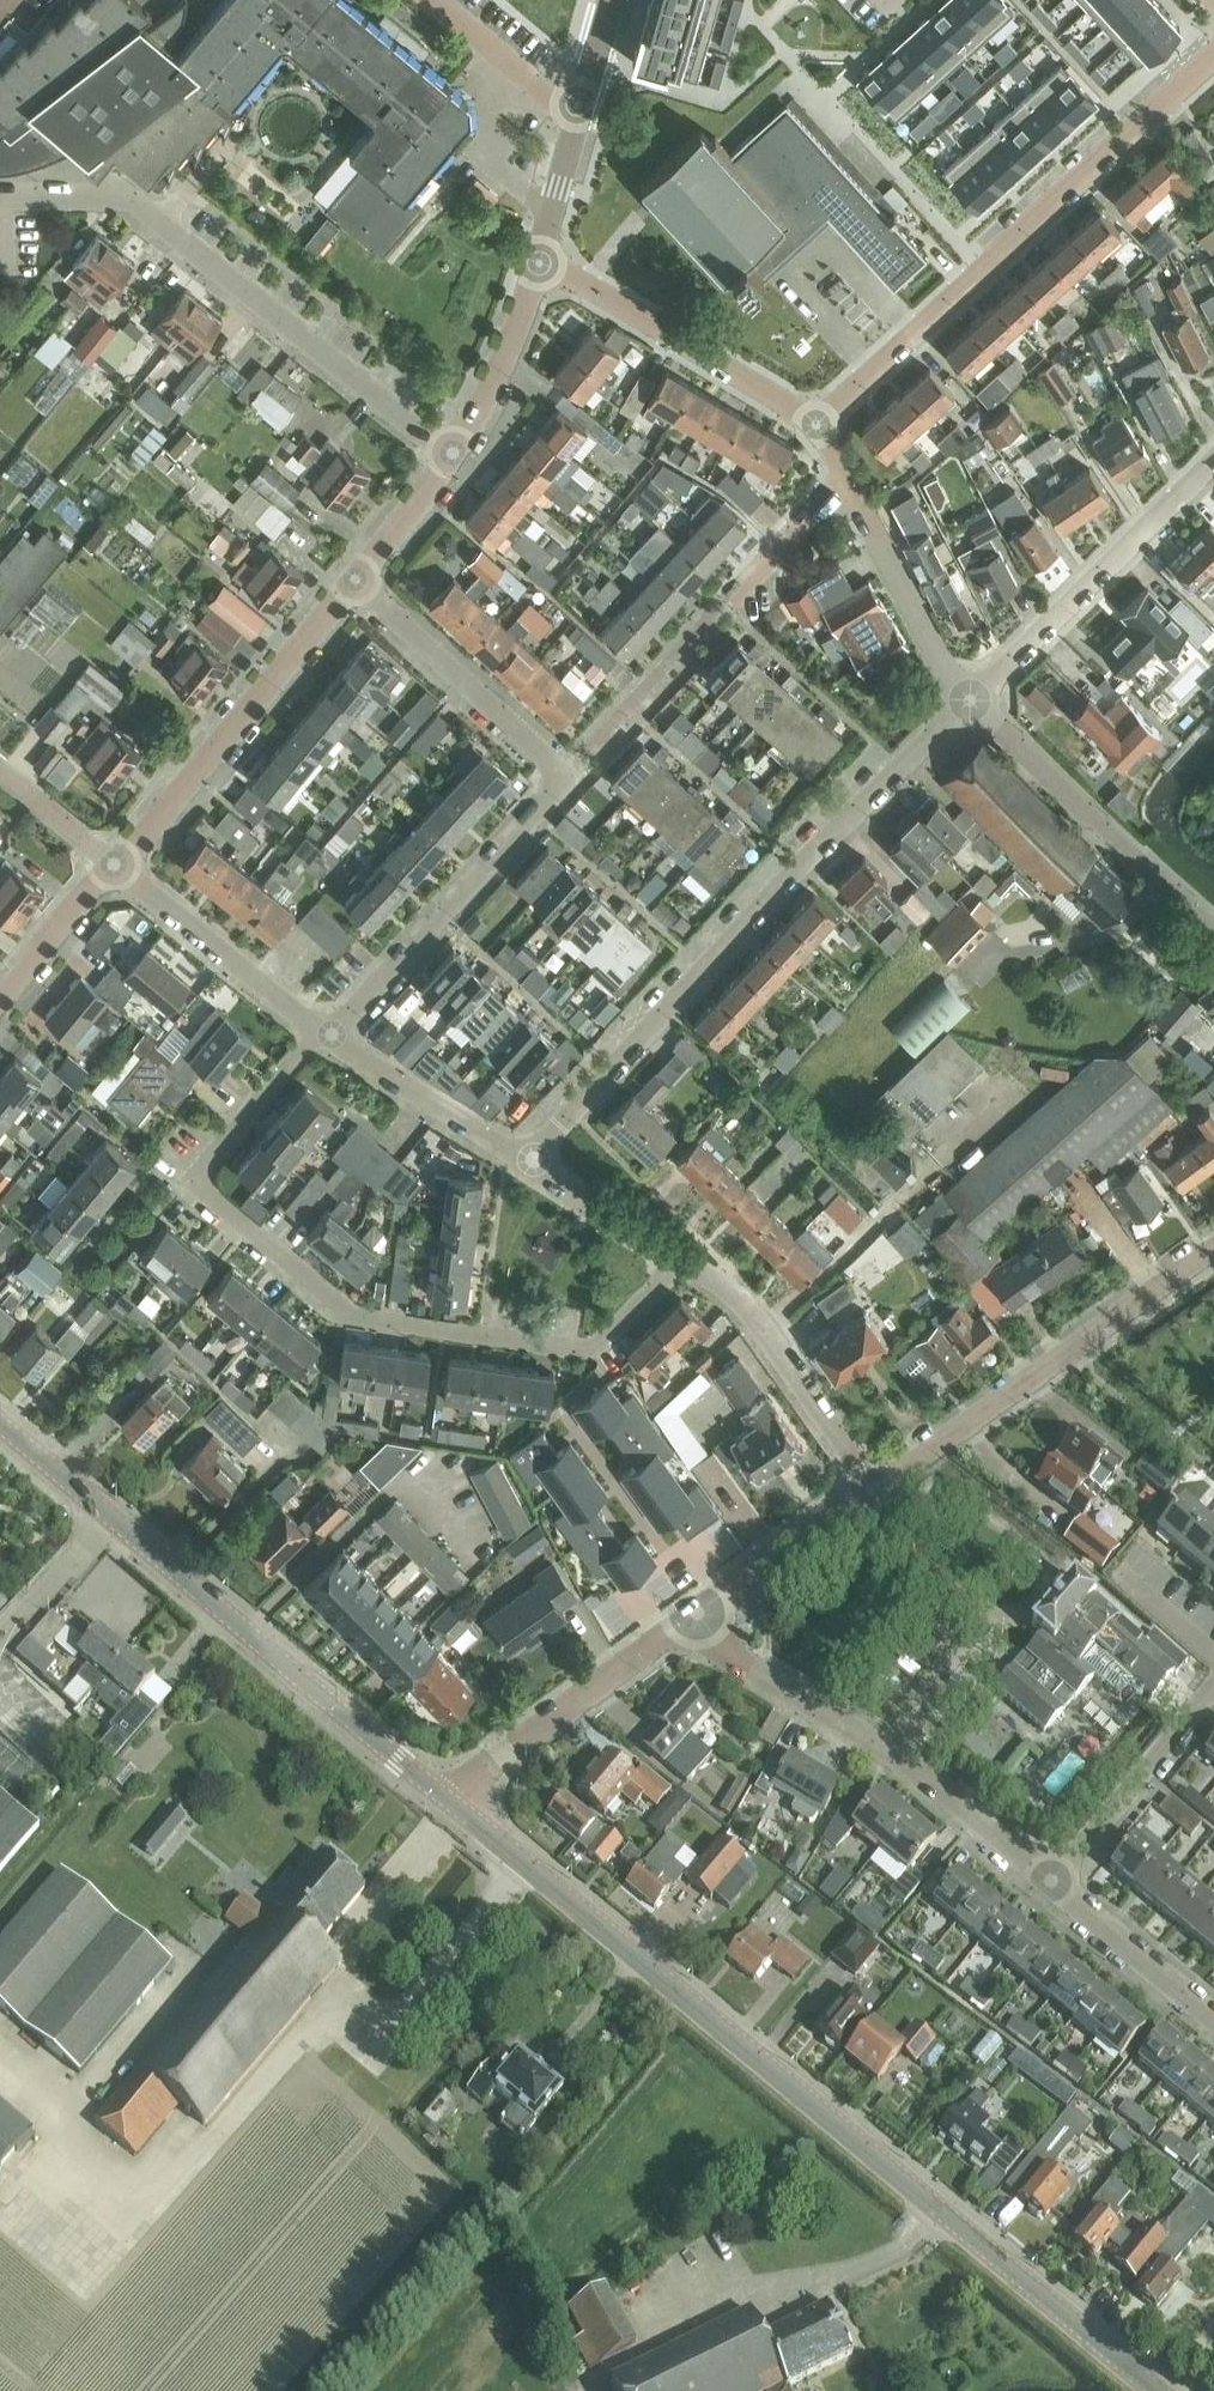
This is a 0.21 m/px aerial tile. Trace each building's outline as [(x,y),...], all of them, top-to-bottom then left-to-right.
[(6,170),(18,169),(31,167),(43,164),(54,159),(66,154),(76,147),(89,158),(88,158),(89,159),(110,133),(105,129),(106,128),(108,129),(112,126),(108,123),(170,49),(176,42),(181,31),(184,20),(186,8),(187,0),(184,0),(149,27),(142,21),(152,14),(136,0),(87,0),(85,2),(83,0),(78,0),(58,24),(52,19),(30,45),(24,41),(2,67),(0,65),(0,170),(6,170)] [(170,49),(209,82),(204,88),(214,96),(219,90),(233,102),(284,45),(290,44),(374,119),(374,125),(348,154),(363,168),(328,206),(344,219),(341,222),(365,242),(368,239),(383,252),(421,207),(405,194),(464,124),(466,123),(463,120),(462,120),(461,110),(460,99),(461,99),(463,96),(449,84),(432,70),(420,60),(429,49),(386,13),(377,24),(364,13),(358,8),(349,0),(224,0),(218,7),(180,53),(173,48),(176,42),(170,49)] [(651,1),(715,19),(720,0),(651,0),(651,1)] [(731,9),(741,12),(744,0),(734,0),(731,9)] [(930,15),(966,56),(990,34),(958,0),(947,0),(930,15)] [(990,34),(1014,12),(1003,0),(958,0),(990,34)] [(1088,8),(1097,0),(1080,0),(1088,8)] [(1088,8),(1104,26),(1134,0),(1097,0),(1088,8)] [(1104,26),(1121,45),(1162,8),(1155,0),(1134,0),(1104,26)] [(651,1),(642,31),(706,50),(715,19),(651,1)] [(1038,1),(1031,8),(1041,19),(1048,12),(1038,1)] [(1162,8),(1121,45),(1140,65),(1158,48),(1162,52),(1173,41),(1170,37),(1180,28),(1162,8)] [(731,9),(727,21),(737,24),(741,12),(731,9)] [(1048,12),(1041,19),(1050,29),(1057,23),(1048,12)] [(930,15),(906,37),(943,77),(966,56),(930,15)] [(727,21),(724,34),(734,37),(737,24),(727,21)] [(642,31),(633,62),(697,80),(706,50),(642,31)] [(724,34),(720,46),(730,49),(734,37),(724,34)] [(906,37),(883,58),(919,98),(943,77),(906,37)] [(1071,37),(1064,44),(1073,54),(1080,48),(1071,37)] [(1008,40),(1001,46),(1010,57),(1017,50),(1008,40)] [(1001,46),(993,52),(1003,63),(1010,57),(1001,46)] [(1080,48),(1073,54),(1083,65),(1090,58),(1080,48)] [(170,49),(108,123),(112,126),(169,172),(177,157),(184,148),(196,153),(204,135),(212,126),(223,131),(232,112),(214,96),(204,88),(209,82),(170,49)] [(1023,57),(1016,63),(1025,74),(1033,67),(1023,57)] [(883,58),(858,80),(895,120),(919,98),(883,58)] [(717,59),(713,71),(723,74),(726,62),(717,59)] [(1016,63),(1009,70),(1018,80),(1025,74),(1016,63)] [(1060,65),(1036,86),(1073,126),(1097,104),(1072,78),(1068,73),(1060,65)] [(1097,66),(1089,72),(1099,83),(1106,76),(1097,66)] [(713,71),(710,84),(719,86),(723,74),(713,71)] [(970,71),(956,84),(967,96),(971,93),(981,83),(970,71)] [(1036,86),(1013,107),(1049,147),(1073,126),(1036,86)] [(953,87),(944,96),(954,107),(956,106),(963,99),(954,90),(953,87)] [(976,99),(969,106),(979,116),(986,110),(976,99)] [(800,228),(820,209),(893,288),(927,257),(895,223),(899,220),(893,213),(889,217),(874,201),(785,105),(760,128),(752,135),(732,154),(716,138),(711,142),(700,130),(641,184),(652,195),(647,200),(657,210),(720,279),(732,268),(748,285),(763,271),(759,266),(800,228)] [(969,106),(962,112),(971,123),(979,116),(969,106)] [(1013,107),(989,128),(1026,168),(1049,147),(1013,107)] [(924,118),(921,121),(929,130),(933,127),(940,121),(931,111),(924,118)] [(88,158),(86,161),(98,171),(115,151),(120,155),(148,179),(156,169),(168,175),(169,172),(112,126),(108,129),(106,128),(105,129),(110,133),(89,159),(88,158)] [(946,127),(939,133),(948,144),(955,138),(946,127)] [(989,128),(966,150),(1002,190),(1026,168),(989,128)] [(1194,128),(1181,136),(1194,157),(1201,168),(1213,160),(1207,149),(1194,128)] [(966,150),(942,171),(950,180),(954,185),(979,211),(1002,190),(966,150)] [(1140,173),(1157,192),(1172,209),(1197,186),(1165,151),(1140,173)] [(1115,196),(1144,228),(1153,219),(1141,207),(1157,192),(1140,173),(1115,196)] [(1101,210),(1075,233),(1096,255),(1121,232),(1101,210)] [(1142,240),(1160,259),(1178,242),(1160,223),(1142,240)] [(1200,238),(1213,253),(1213,252),(1213,225),(1200,238)] [(73,264),(74,264),(64,276),(84,292),(90,284),(88,282),(116,248),(98,233),(73,264)] [(1075,233),(1049,257),(1069,280),(1096,255),(1075,233)] [(88,282),(90,284),(84,292),(100,305),(109,293),(109,294),(135,263),(116,248),(88,282)] [(1049,257),(1022,282),(1043,304),(1069,280),(1049,257)] [(1118,263),(1109,271),(1123,286),(1132,277),(1118,263)] [(1109,271),(1100,280),(1114,294),(1123,286),(1109,271)] [(1128,290),(1142,317),(1158,309),(1150,294),(1156,292),(1149,279),(1128,290)] [(1185,369),(1212,355),(1190,314),(1197,310),(1182,281),(1169,287),(1179,307),(1173,310),(1179,319),(1163,327),(1185,369)] [(1022,282),(997,305),(1017,328),(1043,304),(1022,282)] [(62,299),(70,305),(80,294),(72,288),(62,299)] [(187,290),(161,320),(152,331),(169,346),(204,304),(187,290)] [(80,294),(70,305),(71,307),(54,327),(55,328),(35,351),(53,366),(73,343),(60,333),(78,312),(88,301),(80,294)] [(204,304),(169,346),(186,360),(221,319),(204,304)] [(997,305),(972,328),(992,351),(1017,328),(997,305)] [(1068,310),(1059,318),(1071,331),(1080,323),(1068,310)] [(1087,332),(1091,340),(1099,355),(1125,342),(1121,334),(1127,331),(1125,326),(1129,323),(1123,311),(1112,317),(1112,319),(1087,332)] [(92,364),(120,329),(103,315),(75,350),(92,364)] [(1059,318),(1050,327),(1062,340),(1071,331),(1059,318)] [(967,373),(992,351),(972,328),(947,351),(967,373)] [(138,340),(123,329),(97,362),(112,373),(138,340)] [(572,353),(611,384),(620,373),(609,364),(619,352),(591,329),(572,353)] [(150,356),(160,364),(170,352),(160,344),(150,356)] [(34,400),(46,409),(87,360),(75,350),(34,400)] [(582,398),(593,385),(607,396),(614,387),(611,384),(572,353),(553,375),(582,398)] [(151,386),(138,402),(159,421),(173,405),(184,414),(193,404),(187,399),(216,365),(204,355),(175,389),(181,394),(172,404),(151,386)] [(1017,356),(1008,365),(1021,379),(1030,371),(1017,356)] [(1083,388),(1062,356),(1038,373),(1058,404),(1083,388)] [(1008,365),(999,373),(1012,387),(1021,379),(1008,365)] [(908,390),(931,416),(954,396),(930,370),(908,390)] [(666,371),(647,403),(642,413),(654,420),(659,410),(673,418),(691,386),(666,371)] [(639,374),(625,399),(640,407),(654,382),(639,374)] [(1157,437),(1188,421),(1162,375),(1132,391),(1157,437)] [(293,407),(265,383),(250,400),(279,424),(293,407)] [(691,386),(673,418),(699,434),(718,402),(691,386)] [(885,411),(919,447),(920,446),(911,435),(931,416),(908,390),(885,411)] [(208,393),(199,403),(211,412),(219,402),(208,393)] [(633,418),(640,407),(625,399),(618,410),(633,418)] [(128,402),(93,443),(101,449),(136,409),(128,402)] [(718,402),(699,434),(723,448),(742,416),(718,402)] [(559,408),(540,431),(569,453),(587,431),(614,453),(623,442),(580,405),(570,417),(559,408)] [(996,445),(1023,427),(1010,409),(983,427),(996,445)] [(887,457),(901,444),(910,455),(919,447),(885,411),(863,431),(887,457)] [(742,416),(723,448),(748,462),(767,430),(742,416)] [(155,421),(131,450),(145,462),(169,433),(155,421)] [(1121,477),(1150,458),(1126,423),(1097,442),(1121,477)] [(948,434),(957,445),(968,435),(958,425),(948,434)] [(189,428),(170,450),(178,457),(197,435),(189,428)] [(632,429),(625,441),(638,449),(645,437),(632,429)] [(748,462),(774,478),(793,446),(767,430),(748,462)] [(540,431),(522,453),(578,500),(588,488),(572,475),(581,464),(569,453),(540,431)] [(981,432),(959,447),(970,464),(993,450),(981,432)] [(286,433),(280,440),(291,450),(298,443),(286,433)] [(947,455),(957,445),(948,434),(937,444),(947,455)] [(302,474),(311,482),(341,507),(355,489),(316,456),(315,456),(311,452),(316,446),(304,435),(298,443),(291,450),(309,465),(302,474)] [(1040,444),(1048,455),(1060,446),(1053,435),(1040,444)] [(316,456),(355,489),(370,472),(331,438),(318,453),(316,456)] [(1035,464),(1048,455),(1040,444),(1027,453),(1035,464)] [(676,445),(669,456),(681,463),(688,452),(676,445)] [(155,456),(154,458),(190,487),(197,478),(162,449),(155,456)] [(921,472),(932,462),(922,451),(911,461),(921,472)] [(688,452),(681,463),(694,472),(701,460),(688,452)] [(522,453),(503,476),(531,499),(540,488),(568,512),(578,500),(522,453)] [(268,462),(252,481),(285,510),(302,491),(268,462)] [(682,491),(689,478),(664,464),(657,476),(682,491)] [(1067,485),(1087,513),(1111,497),(1091,469),(1067,485)] [(728,472),(718,483),(729,493),(739,482),(728,472)] [(1064,529),(1087,513),(1067,485),(1059,472),(1049,479),(1057,491),(1044,500),(1064,529)] [(241,474),(234,481),(243,489),(249,481),(241,474)] [(503,476),(485,498),(536,539),(545,528),(534,519),(533,520),(521,511),(531,499),(503,476)] [(937,476),(923,483),(937,510),(943,507),(947,494),(937,476)] [(729,493),(751,512),(765,497),(743,477),(739,482),(729,493)] [(97,482),(89,492),(105,505),(113,495),(97,482)] [(654,484),(642,498),(658,512),(670,499),(654,484)] [(993,508),(1034,567),(1059,550),(1018,491),(993,508)] [(893,504),(912,542),(906,545),(923,579),(947,566),(930,532),(934,530),(928,519),(915,493),(893,504)] [(485,498),(465,521),(493,544),(503,532),(515,542),(512,545),(534,563),(526,572),(549,589),(558,578),(544,567),(555,554),(536,539),(485,498)] [(590,509),(606,523),(616,511),(600,498),(590,509)] [(272,501),(255,521),(275,538),(292,517),(272,501)] [(633,501),(623,514),(631,520),(641,508),(633,501)] [(720,502),(700,524),(727,548),(748,526),(720,502)] [(981,546),(1003,533),(989,508),(966,521),(981,546)] [(134,511),(125,523),(148,542),(158,530),(134,511)] [(103,521),(85,543),(93,550),(111,528),(103,521)] [(700,524),(681,545),(708,570),(727,548),(700,524)] [(659,525),(640,547),(689,592),(708,570),(681,545),(659,525)] [(1191,545),(1213,568),(1213,528),(1212,526),(1191,545)] [(1,584),(0,585),(0,628),(1,628),(67,548),(45,530),(35,542),(24,534),(0,564),(0,583),(1,584)] [(444,534),(436,541),(438,551),(448,554),(456,547),(453,537),(444,534)] [(243,553),(250,545),(238,536),(232,544),(243,553)] [(255,562),(289,590),(304,572),(273,547),(262,538),(250,554),(257,559),(255,562)] [(237,561),(243,553),(232,544),(225,552),(237,561)] [(1172,564),(1204,596),(1212,588),(1205,580),(1213,572),(1213,568),(1191,545),(1172,564)] [(640,547),(631,557),(652,577),(642,589),(669,614),(689,592),(640,547)] [(455,579),(430,606),(452,626),(477,599),(476,598),(503,569),(482,548),(470,561),(481,571),(465,588),(455,579)] [(997,598),(1019,585),(1000,552),(968,570),(976,584),(986,578),(997,598)] [(275,608),(289,590),(255,562),(253,564),(246,559),(233,574),(244,583),(244,584),(275,608)] [(805,646),(835,628),(863,672),(907,644),(868,581),(854,589),(839,565),(778,602),(805,646)] [(976,622),(959,588),(965,585),(957,569),(950,572),(947,566),(923,579),(941,612),(951,607),(963,629),(976,622)] [(610,579),(600,590),(612,600),(622,589),(610,579)] [(252,638),(267,619),(224,584),(209,602),(229,619),(252,638)] [(642,589),(622,610),(649,635),(669,614),(642,589)] [(603,611),(612,600),(600,590),(591,601),(603,611)] [(1127,626),(1101,651),(1127,676),(1155,647),(1164,656),(1188,632),(1199,642),(1212,629),(1181,599),(1168,612),(1146,590),(1122,614),(1130,622),(1127,626)] [(48,591),(10,636),(22,646),(44,619),(62,634),(77,615),(48,591)] [(477,599),(452,626),(474,646),(498,619),(477,599)] [(498,619),(474,646),(495,666),(520,639),(530,629),(543,614),(532,603),(508,628),(498,619)] [(622,610),(602,633),(629,657),(649,635),(622,610)] [(543,614),(530,629),(541,639),(554,624),(543,614)] [(168,645),(157,636),(154,640),(131,621),(111,645),(135,665),(151,646),(161,654),(168,645)] [(230,624),(217,639),(228,648),(241,633),(230,624)] [(164,627),(157,636),(168,645),(175,637),(164,627)] [(574,642),(587,653),(597,642),(584,631),(574,642)] [(179,656),(212,683),(227,665),(189,633),(177,648),(182,653),(179,656)] [(520,639),(495,666),(516,686),(541,659),(520,639)] [(705,675),(723,691),(763,648),(756,641),(748,649),(738,640),(705,675)] [(596,683),(607,671),(617,661),(597,642),(587,653),(595,660),(584,672),(596,683)] [(345,668),(370,688),(381,697),(400,675),(364,645),(345,668)] [(763,648),(723,691),(740,707),(772,672),(763,664),(771,655),(763,648)] [(197,702),(212,683),(179,656),(177,659),(171,654),(159,669),(168,677),(168,678),(197,702)] [(541,659),(516,686),(538,706),(562,679),(541,659)] [(78,682),(110,709),(125,691),(91,663),(76,681),(78,682)] [(345,668),(327,690),(352,711),(370,688),(345,668)] [(562,679),(538,706),(558,725),(583,698),(573,689),(582,680),(571,669),(562,679)] [(772,672),(740,707),(757,723),(795,681),(797,679),(790,673),(783,682),(772,672)] [(795,681),(757,723),(774,738),(806,704),(801,699),(807,692),(795,681)] [(1053,702),(1036,686),(1026,696),(1043,713),(1053,702)] [(347,743),(348,744),(356,734),(342,723),(352,711),(327,690),(309,712),(347,743)] [(1162,734),(1122,695),(1106,712),(1146,751),(1162,734)] [(1128,769),(1146,751),(1106,712),(1104,714),(1087,696),(1071,712),(1128,769)] [(806,704),(774,738),(791,754),(831,711),(824,704),(816,712),(806,704)] [(36,724),(55,739),(70,721),(51,706),(36,724)] [(403,716),(417,728),(425,718),(411,706),(403,716)] [(831,711),(791,754),(809,770),(841,736),(831,728),(839,718),(831,711)] [(290,734),(316,756),(328,766),(347,743),(309,712),(290,734)] [(440,712),(419,736),(432,747),(453,724),(440,712)] [(78,713),(71,722),(83,731),(90,723),(78,713)] [(387,734),(401,746),(417,728),(403,716),(387,734)] [(89,736),(129,768),(143,750),(112,725),(103,718),(89,736)] [(673,720),(663,730),(676,743),(686,732),(673,720)] [(686,732),(676,743),(677,744),(693,758),(708,742),(692,728),(687,733),(686,732)] [(272,756),(308,785),(308,784),(299,776),(316,756),(290,734),(272,756)] [(74,754),(83,761),(114,786),(129,768),(89,736),(74,754)] [(426,755),(432,747),(419,736),(412,743),(426,755)] [(1136,890),(1029,785),(983,741),(941,784),(1024,866),(1053,894),(1063,884),(1103,924),(1136,890)] [(708,742),(693,758),(694,759),(710,774),(722,761),(706,746),(709,743),(708,742)] [(47,773),(63,752),(51,743),(35,763),(47,773)] [(611,779),(629,795),(663,757),(664,758),(670,752),(661,744),(652,753),(643,744),(611,779)] [(474,745),(455,765),(457,768),(456,769),(487,797),(507,775),(482,752),(474,745)] [(367,760),(380,771),(387,762),(375,751),(367,760)] [(253,779),(279,800),(289,808),(308,785),(272,756),(253,779)] [(663,757),(629,795),(623,802),(639,817),(645,811),(646,811),(678,776),(667,767),(670,764),(664,758),(663,757)] [(360,768),(373,779),(380,771),(367,760),(360,768)] [(722,761),(710,774),(712,775),(727,790),(738,779),(722,764),(724,763),(722,761)] [(453,784),(443,795),(467,818),(487,797),(456,769),(447,779),(453,784)] [(382,780),(395,792),(403,783),(391,771),(382,780)] [(678,776),(646,811),(662,826),(697,789),(690,783),(688,786),(678,776)] [(741,779),(729,792),(746,808),(758,795),(741,779)] [(388,799),(395,792),(382,780),(375,787),(388,799)] [(249,785),(234,804),(257,822),(272,803),(249,785)] [(434,804),(423,816),(448,840),(467,818),(443,795),(436,789),(427,798),(434,804)] [(697,789),(662,826),(679,842),(711,808),(701,798),(704,795),(697,789)] [(330,803),(342,814),(349,806),(337,795),(330,803)] [(758,797),(747,808),(763,822),(773,811),(758,797)] [(905,815),(935,845),(942,839),(948,845),(965,829),(938,801),(928,811),(920,812),(914,807),(905,815)] [(322,812),(334,822),(342,814),(330,803),(322,812)] [(272,807),(264,817),(269,820),(277,819),(281,814),(272,807)] [(711,808),(679,842),(696,858),(736,814),(730,808),(721,817),(711,808)] [(215,826),(238,845),(249,831),(250,831),(253,827),(230,809),(215,826)] [(583,843),(596,829),(573,809),(561,823),(583,843)] [(415,825),(404,837),(428,861),(448,840),(423,816),(417,810),(409,818),(415,825)] [(345,824),(358,835),(366,826),(353,814),(345,824)] [(736,814),(696,858),(686,869),(711,892),(733,869),(726,863),(746,841),(736,831),(744,821),(736,814)] [(928,852),(935,845),(905,815),(896,825),(901,830),(899,839),(889,848),(917,876),(934,859),(928,852)] [(316,820),(307,830),(318,839),(327,829),(316,820)] [(351,842),(358,835),(345,824),(338,831),(351,842)] [(193,827),(184,839),(192,846),(202,834),(193,827)] [(980,829),(970,839),(998,867),(1000,865),(1008,857),(980,829)] [(249,831),(238,845),(248,853),(260,839),(250,831),(249,831)] [(396,845),(384,859),(409,882),(428,861),(404,837),(397,831),(390,839),(396,845)] [(595,836),(586,846),(599,858),(608,848),(595,836)] [(183,866),(205,884),(228,856),(206,838),(183,866)] [(548,847),(516,882),(534,898),(566,863),(548,847)] [(600,861),(617,877),(624,869),(607,853),(600,861)] [(228,856),(205,884),(227,902),(250,874),(228,856)] [(327,868),(314,857),(307,865),(306,866),(320,877),(327,868)] [(882,913),(893,902),(878,887),(886,880),(864,857),(837,883),(859,906),(867,898),(882,913)] [(307,865),(300,859),(297,863),(304,869),(306,866),(307,865)] [(384,859),(365,880),(389,903),(409,882),(384,859)] [(30,908),(44,891),(6,860),(0,867),(0,884),(30,908)] [(250,874),(227,902),(249,920),(293,867),(284,860),(263,885),(250,874)] [(566,863),(534,898),(551,914),(583,879),(566,863)] [(293,867),(249,920),(271,938),(294,910),(283,901),(304,876),(293,867)] [(986,871),(974,882),(995,903),(1006,893),(1004,891),(1015,880),(1028,893),(1035,887),(1015,867),(999,883),(986,871)] [(639,892),(648,901),(667,881),(658,872),(639,892)] [(358,887),(345,901),(370,925),(389,903),(365,880),(358,873),(351,880),(358,887)] [(631,874),(628,881),(633,886),(640,884),(642,878),(637,873),(631,874)] [(922,881),(912,890),(933,912),(939,917),(949,908),(957,900),(930,873),(922,881)] [(551,914),(542,924),(559,939),(568,930),(600,894),(583,879),(551,914)] [(30,908),(0,884),(0,913),(15,926),(30,908)] [(911,891),(900,902),(918,921),(929,909),(911,891)] [(600,894),(568,930),(585,945),(617,910),(600,894)] [(815,894),(791,920),(812,939),(836,914),(815,894)] [(668,925),(678,914),(662,899),(652,910),(668,925)] [(961,901),(927,936),(921,943),(933,955),(939,948),(955,963),(989,927),(984,923),(994,912),(981,899),(970,910),(961,901)] [(316,902),(297,923),(307,932),(326,911),(316,902)] [(617,910),(585,945),(602,961),(634,926),(624,917),(632,908),(625,902),(618,910),(617,910)] [(326,911),(307,932),(316,940),(335,919),(326,911)] [(476,914),(466,926),(477,936),(487,924),(476,914)] [(335,919),(316,940),(325,948),(344,927),(335,919)] [(791,920),(768,945),(789,965),(812,939),(791,920)] [(847,923),(840,931),(853,943),(860,934),(847,923)] [(602,961),(593,970),(618,993),(647,961),(640,955),(651,942),(634,926),(602,961)] [(344,927),(325,948),(334,957),(353,936),(344,927)] [(95,929),(85,941),(101,954),(111,942),(95,929)] [(508,941),(495,955),(505,964),(517,951),(516,951),(517,950),(508,941)] [(768,945),(744,970),(766,990),(789,965),(768,945)] [(421,985),(439,1002),(471,967),(452,950),(421,985)] [(102,977),(125,997),(135,985),(166,1011),(188,985),(147,951),(126,976),(112,965),(102,977)] [(517,951),(505,964),(505,965),(512,972),(518,978),(531,964),(517,951)] [(533,966),(521,980),(538,995),(539,994),(551,982),(533,966)] [(471,967),(439,1002),(457,1017),(489,982),(489,981),(496,973),(489,967),(481,976),(471,967)] [(744,970),(721,995),(742,1015),(766,990),(744,970)] [(116,1008),(125,997),(102,977),(93,988),(81,978),(47,1019),(73,1040),(106,1000),(116,1008)] [(970,1005),(945,978),(893,1029),(918,1055),(970,1005)] [(1213,1014),(1213,979),(1201,994),(1210,1003),(1206,1007),(1213,1014)] [(489,982),(457,1017),(474,1033),(506,997),(489,982)] [(551,982),(539,994),(556,1011),(561,1005),(550,994),(557,987),(551,982)] [(1176,1034),(1200,1005),(1182,990),(1157,1018),(1176,1034)] [(718,1041),(742,1015),(721,995),(697,1021),(718,1041)] [(506,997),(474,1033),(491,1048),(523,1013),(506,997)] [(830,1033),(846,1015),(839,1009),(833,1003),(817,1021),(830,1033)] [(570,1018),(582,1029),(590,1037),(603,1023),(595,1015),(592,1019),(580,1008),(570,1018)] [(172,1059),(170,1061),(192,1080),(201,1069),(216,1079),(250,1039),(215,1009),(172,1059)] [(523,1013),(491,1048),(507,1064),(540,1028),(523,1013)] [(391,1020),(374,1040),(389,1053),(406,1034),(391,1020)] [(540,1028),(507,1064),(501,1071),(519,1087),(558,1044),(540,1028)] [(879,1099),(911,1132),(980,1064),(947,1031),(879,1099)] [(141,1053),(106,1094),(136,1120),(160,1091),(173,1102),(183,1091),(192,1080),(170,1061),(172,1059),(156,1045),(158,1042),(147,1032),(134,1048),(141,1053)] [(1004,1039),(1006,1045),(1014,1046),(1017,1041),(1016,1035),(1008,1033),(1004,1039)] [(411,1034),(394,1053),(408,1066),(426,1047),(411,1034)] [(694,1065),(705,1053),(684,1034),(673,1046),(694,1065)] [(914,1219),(969,1281),(966,1284),(969,1286),(993,1314),(1010,1302),(1010,1303),(1052,1274),(1054,1278),(1083,1258),(1058,1223),(1006,1260),(988,1239),(1087,1151),(1104,1169),(1174,1107),(1150,1080),(1174,1060),(1150,1034),(1126,1054),(1124,1052),(1099,1055),(1077,1073),(914,1219)] [(788,1042),(780,1050),(794,1062),(802,1054),(788,1042)] [(780,1050),(773,1058),(786,1070),(794,1062),(780,1050)] [(424,1051),(410,1068),(430,1080),(445,1064),(424,1051)] [(69,1053),(55,1071),(74,1087),(89,1069),(69,1053)] [(22,1102),(47,1123),(56,1131),(69,1115),(81,1101),(75,1096),(63,1110),(52,1100),(41,1101),(30,1092),(42,1078),(16,1056),(0,1075),(0,1084),(22,1102)] [(445,1064),(430,1080),(448,1091),(463,1075),(445,1064)] [(472,1070),(455,1088),(466,1098),(483,1080),(472,1070)] [(649,1106),(669,1084),(657,1072),(636,1094),(636,1093),(611,1120),(651,1158),(676,1131),(649,1106)] [(2,1126),(12,1134),(20,1125),(10,1116),(22,1102),(0,1084),(0,1124),(2,1126)] [(1188,1097),(1198,1110),(1213,1098),(1204,1085),(1188,1097)] [(306,1087),(283,1114),(309,1137),(332,1109),(306,1087)] [(485,1089),(472,1104),(492,1117),(502,1105),(485,1089)] [(728,1097),(735,1107),(746,1098),(739,1089),(728,1097)] [(1194,1143),(1211,1166),(1213,1164),(1213,1114),(1210,1108),(1197,1117),(1209,1133),(1194,1143)] [(283,1114),(260,1141),(286,1163),(309,1137),(283,1114)] [(676,1157),(701,1183),(723,1162),(706,1145),(728,1123),(719,1114),(676,1157)] [(59,1139),(69,1147),(86,1126),(76,1118),(59,1139)] [(36,1136),(45,1144),(56,1131),(47,1123),(36,1136)] [(358,1124),(332,1155),(342,1162),(351,1170),(353,1167),(376,1140),(358,1124)] [(783,1134),(776,1142),(784,1150),(797,1137),(788,1129),(783,1134)] [(797,1137),(784,1150),(792,1158),(805,1146),(797,1137)] [(1182,1186),(1211,1166),(1194,1143),(1179,1154),(1168,1138),(1154,1148),(1182,1186)] [(47,1154),(57,1162),(69,1147),(59,1139),(47,1154)] [(87,1161),(116,1186),(134,1164),(105,1139),(87,1161)] [(376,1140),(353,1167),(366,1177),(388,1150),(376,1140)] [(263,1191),(263,1190),(286,1163),(260,1141),(236,1169),(263,1191)] [(450,1143),(445,1152),(457,1159),(462,1150),(450,1143)] [(910,1170),(916,1164),(910,1158),(905,1163),(888,1146),(873,1161),(896,1185),(911,1171),(910,1170)] [(388,1150),(366,1177),(378,1187),(400,1160),(388,1150)] [(13,1154),(3,1167),(11,1173),(21,1161),(13,1154)] [(400,1160),(378,1187),(378,1188),(379,1187),(391,1197),(413,1171),(400,1160)] [(68,1184),(97,1208),(116,1186),(87,1161),(68,1184)] [(307,1235),(333,1256),(354,1231),(341,1220),(353,1205),(347,1200),(366,1177),(353,1167),(351,1170),(342,1162),(328,1179),(318,1170),(310,1179),(308,1182),(321,1193),(326,1186),(331,1190),(331,1191),(340,1199),(329,1211),(328,1210),(307,1235)] [(701,1183),(726,1207),(747,1186),(723,1162),(701,1183)] [(31,1164),(18,1179),(28,1187),(40,1172),(31,1164)] [(0,1186),(11,1173),(3,1167),(0,1171),(0,1186)] [(1112,1186),(1103,1192),(1124,1221),(1133,1215),(1136,1219),(1162,1201),(1138,1167),(1112,1186)] [(437,1173),(436,1183),(448,1185),(445,1207),(478,1211),(483,1179),(449,1174),(437,1173)] [(12,1205),(28,1187),(18,1179),(3,1198),(12,1205)] [(308,1182),(286,1208),(299,1219),(321,1193),(308,1182)] [(50,1205),(79,1230),(97,1208),(68,1184),(50,1205)] [(807,1223),(796,1235),(774,1256),(799,1281),(821,1260),(825,1263),(835,1253),(818,1237),(819,1236),(818,1235),(837,1217),(850,1230),(864,1217),(839,1192),(831,1184),(819,1195),(828,1203),(826,1205),(826,1206),(808,1224),(807,1223)] [(726,1207),(750,1232),(772,1211),(747,1186),(726,1207)] [(879,1205),(873,1199),(867,1205),(872,1211),(879,1205)] [(397,1201),(396,1217),(408,1219),(410,1202),(397,1201)] [(60,1253),(79,1230),(50,1205),(30,1228),(60,1253)] [(428,1234),(428,1235),(474,1241),(478,1211),(445,1207),(441,1236),(428,1234)] [(750,1232),(774,1256),(796,1235),(772,1211),(750,1232)] [(17,1231),(3,1219),(0,1223),(0,1252),(17,1231)] [(354,1231),(333,1256),(359,1278),(380,1252),(372,1245),(383,1231),(373,1222),(361,1237),(354,1231)] [(166,1224),(142,1252),(155,1263),(147,1273),(157,1280),(164,1271),(189,1243),(166,1224)] [(428,1235),(426,1248),(439,1250),(436,1267),(470,1272),(474,1241),(428,1235)] [(189,1243),(164,1271),(178,1283),(172,1290),(180,1298),(186,1290),(211,1262),(189,1243)] [(397,1244),(394,1261),(407,1263),(409,1246),(397,1244)] [(37,1247),(17,1270),(43,1293),(63,1269),(37,1247)] [(937,1255),(929,1262),(938,1272),(947,1265),(937,1255)] [(406,1272),(407,1263),(394,1261),(390,1295),(405,1297),(408,1272),(406,1272)] [(207,1295),(229,1314),(254,1285),(232,1266),(207,1295)] [(436,1267),(432,1297),(466,1302),(470,1272),(436,1267)] [(377,1280),(375,1295),(384,1296),(386,1281),(377,1280)] [(809,1326),(828,1313),(855,1294),(846,1281),(800,1312),(809,1326)] [(254,1285),(229,1314),(252,1333),(276,1304),(254,1285)] [(14,1311),(11,1308),(21,1296),(11,1288),(1,1300),(0,1300),(0,1327),(14,1311)] [(117,1302),(129,1312),(137,1302),(125,1292),(117,1302)] [(681,1298),(654,1324),(673,1343),(690,1327),(702,1340),(713,1330),(681,1298)] [(955,1298),(935,1315),(940,1321),(955,1337),(953,1339),(971,1359),(997,1336),(979,1316),(974,1320),(969,1314),(955,1298)] [(68,1356),(84,1336),(90,1329),(92,1331),(107,1313),(92,1300),(77,1318),(83,1323),(77,1330),(70,1324),(56,1340),(36,1324),(11,1354),(36,1375),(59,1348),(68,1356)] [(413,1301),(412,1312),(425,1313),(426,1303),(413,1301)] [(152,1315),(137,1302),(129,1312),(144,1325),(152,1315)] [(252,1333),(267,1346),(257,1358),(263,1363),(298,1322),(276,1304),(252,1333)] [(837,1376),(888,1341),(865,1309),(835,1330),(830,1324),(811,1338),(837,1376)] [(913,1345),(894,1361),(909,1378),(911,1376),(923,1365),(930,1374),(938,1366),(948,1377),(967,1360),(958,1349),(942,1332),(938,1327),(941,1325),(934,1316),(928,1320),(934,1326),(913,1345)] [(298,1322),(263,1363),(265,1365),(275,1353),(295,1370),(297,1369),(304,1375),(311,1375),(314,1370),(314,1364),(306,1358),(320,1341),(298,1322)] [(657,1359),(673,1343),(654,1324),(628,1351),(659,1382),(669,1372),(657,1359)] [(181,1348),(192,1358),(201,1348),(190,1338),(181,1348)] [(176,1353),(163,1341),(140,1365),(153,1377),(176,1353)] [(339,1380),(355,1382),(353,1397),(366,1399),(368,1384),(367,1383),(373,1345),(344,1341),(339,1380)] [(367,1383),(368,1384),(396,1388),(401,1349),(373,1345),(367,1383)] [(217,1361),(201,1348),(192,1358),(208,1372),(217,1361)] [(401,1349),(396,1388),(412,1390),(410,1405),(423,1407),(430,1353),(401,1349)] [(707,1349),(694,1362),(701,1370),(715,1357),(707,1349)] [(449,1357),(444,1395),(461,1398),(459,1412),(472,1414),(474,1400),(473,1399),(478,1361),(449,1357)] [(759,1385),(738,1357),(714,1374),(726,1389),(729,1387),(739,1400),(759,1385)] [(478,1361),(473,1399),(474,1400),(490,1402),(488,1417),(500,1419),(502,1404),(501,1404),(507,1365),(478,1361)] [(507,1365),(501,1404),(502,1404),(531,1408),(551,1411),(553,1411),(553,1409),(554,1401),(557,1375),(536,1373),(537,1369),(507,1365)] [(176,1417),(190,1402),(165,1378),(153,1391),(150,1390),(122,1419),(144,1441),(172,1412),(176,1417)] [(221,1387),(234,1398),(242,1389),(229,1378),(221,1387)] [(284,1384),(267,1405),(279,1415),(296,1393),(284,1384)] [(607,1384),(575,1406),(594,1433),(606,1424),(621,1445),(654,1422),(632,1392),(619,1401),(607,1384)] [(671,1398),(660,1387),(648,1399),(659,1410),(671,1398)] [(248,1410),(256,1401),(242,1389),(234,1398),(248,1410)] [(329,1420),(341,1430),(342,1431),(360,1434),(361,1422),(336,1418),(339,1394),(327,1392),(323,1416),(329,1420)] [(296,1393),(279,1415),(290,1424),(307,1402),(296,1393)] [(718,1441),(717,1445),(726,1458),(731,1459),(739,1453),(758,1479),(803,1446),(766,1395),(746,1409),(755,1422),(734,1437),(730,1432),(718,1441)] [(221,1397),(204,1414),(242,1452),(259,1435),(250,1425),(221,1397)] [(307,1402),(290,1424),(301,1433),(318,1411),(307,1402)] [(318,1411),(301,1433),(312,1441),(329,1420),(323,1416),(318,1411)] [(329,1420),(312,1441),(323,1451),(341,1430),(329,1420)] [(402,1420),(401,1432),(419,1435),(420,1423),(402,1420)] [(361,1422),(360,1434),(378,1436),(380,1424),(361,1422)] [(654,1422),(621,1445),(636,1466),(623,1475),(642,1500),(674,1476),(662,1460),(675,1450),(654,1422)] [(434,1425),(432,1437),(466,1442),(468,1430),(440,1426),(434,1425)] [(468,1430),(466,1442),(484,1444),(487,1434),(468,1430)] [(542,1431),(510,1454),(532,1484),(544,1475),(556,1491),(588,1468),(570,1443),(558,1452),(542,1431)] [(1077,1432),(1056,1458),(1087,1483),(1098,1470),(1111,1481),(1121,1468),(1077,1432)] [(217,1500),(237,1480),(247,1471),(222,1446),(223,1445),(213,1434),(182,1464),(217,1500)] [(388,1440),(372,1454),(392,1475),(402,1466),(423,1446),(388,1440)] [(1080,1492),(1087,1483),(1056,1458),(1034,1484),(1080,1521),(1094,1504),(1080,1492)] [(472,1472),(478,1485),(504,1471),(497,1459),(472,1472)] [(1167,1499),(1177,1486),(1145,1460),(1135,1473),(1167,1499)] [(568,1507),(555,1517),(576,1546),(609,1523),(594,1502),(606,1493),(588,1468),(556,1491),(568,1507)] [(504,1471),(478,1485),(485,1498),(511,1484),(504,1471)] [(288,1472),(271,1489),(282,1501),(300,1484),(288,1472)] [(674,1476),(642,1500),(660,1525),(672,1516),(687,1537),(720,1513),(698,1483),(685,1493),(674,1476)] [(511,1484),(485,1498),(492,1510),(517,1497),(511,1484)] [(282,1505),(245,1541),(271,1567),(307,1531),(316,1521),(325,1529),(347,1507),(330,1490),(308,1512),(309,1513),(299,1523),(282,1505)] [(517,1497),(492,1510),(499,1523),(524,1510),(517,1497)] [(414,1519),(396,1500),(377,1518),(395,1537),(414,1519)] [(1157,1534),(1180,1554),(1206,1524),(1183,1503),(1157,1534)] [(524,1510),(499,1523),(506,1536),(531,1522),(524,1510)] [(1102,1569),(1120,1549),(1084,1518),(1066,1539),(1102,1569)] [(414,1556),(433,1538),(414,1519),(395,1537),(414,1556)] [(609,1523),(576,1546),(597,1575),(610,1566),(622,1584),(655,1559),(636,1534),(624,1544),(609,1523)] [(1180,1554),(1202,1573),(1213,1559),(1213,1530),(1206,1524),(1180,1554)] [(538,1526),(526,1535),(536,1550),(548,1541),(538,1526)] [(433,1538),(414,1556),(432,1575),(451,1557),(433,1538)] [(344,1549),(304,1588),(324,1607),(363,1569),(344,1549)] [(451,1557),(432,1575),(451,1594),(469,1577),(470,1576),(451,1557)] [(1202,1573),(1213,1584),(1213,1559),(1202,1573)] [(559,1607),(575,1596),(553,1564),(536,1576),(539,1581),(487,1618),(509,1649),(547,1622),(549,1626),(565,1615),(559,1607)] [(363,1569),(324,1607),(342,1626),(381,1588),(363,1569)] [(1027,1657),(1014,1672),(1016,1674),(1061,1714),(1074,1700),(1095,1677),(1102,1684),(1116,1668),(1142,1691),(1150,1699),(1172,1674),(1175,1676),(1186,1663),(1153,1634),(1142,1646),(1092,1602),(1094,1600),(1073,1582),(1031,1628),(1043,1639),(1027,1657)] [(381,1588),(342,1626),(360,1645),(400,1607),(381,1588)] [(597,1593),(588,1600),(592,1606),(602,1599),(597,1593)] [(454,1600),(431,1623),(439,1632),(436,1635),(442,1642),(445,1638),(449,1642),(473,1618),(455,1599),(454,1600)] [(400,1607),(360,1645),(379,1664),(418,1626),(400,1607)] [(74,1715),(74,1716),(126,1655),(97,1631),(85,1645),(66,1629),(67,1629),(52,1616),(29,1642),(28,1641),(16,1655),(43,1679),(56,1665),(44,1655),(55,1643),(74,1659),(77,1655),(91,1666),(78,1681),(82,1684),(66,1702),(77,1711),(74,1715)] [(418,1626),(379,1664),(398,1684),(404,1678),(406,1680),(407,1680),(437,1652),(437,1651),(434,1649),(442,1642),(436,1635),(431,1639),(418,1626)] [(437,1652),(407,1680),(443,1719),(474,1690),(437,1652)] [(126,1655),(74,1716),(84,1724),(100,1704),(117,1718),(100,1737),(115,1750),(116,1748),(123,1754),(153,1719),(134,1703),(154,1679),(126,1655)] [(1014,1672),(996,1692),(1044,1734),(1061,1715),(1016,1674),(1014,1672)] [(709,1715),(677,1687),(649,1718),(660,1728),(643,1747),(664,1766),(665,1765),(687,1784),(712,1757),(689,1736),(709,1715)] [(1213,1764),(1213,1743),(1204,1755),(1213,1764)] [(771,1788),(797,1803),(792,1811),(793,1815),(808,1824),(814,1823),(818,1816),(819,1817),(839,1783),(791,1755),(781,1772),(768,1765),(753,1790),(765,1797),(771,1788)] [(655,1811),(669,1794),(641,1771),(632,1781),(605,1758),(574,1794),(603,1818),(620,1798),(633,1809),(641,1799),(655,1811)] [(738,1780),(719,1812),(728,1818),(747,1785),(738,1780)] [(1181,1798),(1196,1811),(1203,1803),(1188,1790),(1181,1798)] [(0,1795),(0,1877),(41,1829),(0,1795)] [(674,1795),(664,1807),(664,1814),(673,1821),(679,1812),(686,1805),(674,1795)] [(853,1829),(880,1850),(907,1817),(879,1795),(864,1813),(850,1802),(821,1838),(836,1851),(853,1829)] [(603,1868),(622,1846),(606,1832),(605,1833),(596,1826),(597,1825),(566,1798),(547,1821),(579,1848),(581,1846),(589,1853),(587,1855),(603,1868)] [(1158,1811),(1180,1830),(1191,1817),(1169,1798),(1158,1811)] [(1212,1825),(1213,1823),(1213,1812),(1203,1803),(1196,1811),(1212,1825)] [(738,1816),(731,1828),(744,1836),(751,1824),(738,1816)] [(889,1894),(904,1906),(931,1873),(917,1862),(935,1840),(907,1817),(880,1850),(907,1872),(889,1894)] [(1191,1817),(1180,1830),(1189,1838),(1200,1825),(1191,1817)] [(1109,1869),(1131,1888),(1163,1850),(1142,1831),(1134,1840),(1109,1869)] [(669,1838),(626,1889),(653,1911),(669,1892),(671,1893),(683,1878),(689,1882),(702,1867),(683,1851),(684,1850),(669,1838)] [(689,1882),(687,1883),(709,1902),(713,1898),(741,1864),(743,1862),(721,1844),(702,1867),(689,1882)] [(629,1849),(622,1858),(633,1868),(641,1859),(629,1849)] [(1163,1850),(1131,1888),(1154,1907),(1179,1878),(1157,1859),(1164,1851),(1163,1850)] [(317,1947),(364,1892),(320,1855),(268,1918),(244,1898),(225,1920),(249,1940),(95,2124),(135,2158),(179,2106),(204,2127),(340,1965),(317,1947)] [(789,1865),(785,1871),(798,1878),(804,1868),(795,1863),(789,1865)] [(741,1864),(713,1898),(729,1911),(751,1884),(757,1878),(741,1864)] [(838,1869),(818,1893),(831,1903),(851,1880),(838,1869)] [(0,1946),(0,2010),(79,2076),(172,1966),(61,1873),(0,1946)] [(933,1903),(957,1924),(982,1894),(958,1874),(933,1903)] [(1179,1878),(1154,1907),(1176,1926),(1201,1897),(1179,1878)] [(982,1894),(957,1924),(981,1944),(1006,1914),(982,1894)] [(1176,1926),(1199,1945),(1213,1927),(1213,1908),(1201,1897),(1176,1926)] [(809,1898),(796,1915),(808,1923),(821,1906),(809,1898)] [(861,1903),(849,1917),(874,1938),(886,1924),(861,1903)] [(1006,1914),(981,1944),(1003,1963),(1028,1933),(1006,1914)] [(1199,1945),(1213,1958),(1213,1927),(1199,1945)] [(855,1929),(832,1959),(855,1978),(879,1948),(855,1929)] [(751,1932),(727,1961),(753,1982),(769,1963),(780,1972),(792,1982),(807,1964),(795,1953),(780,1942),(772,1949),(751,1932)] [(1028,1933),(1003,1963),(1026,1982),(1051,1953),(1028,1933)] [(912,1955),(923,1965),(932,1954),(920,1945),(912,1955)] [(1051,1953),(1026,1982),(1049,2002),(1074,1972),(1051,1953)] [(932,1954),(923,1965),(935,1974),(943,1963),(932,1954)] [(947,1983),(959,1992),(967,1981),(956,1972),(947,1983)] [(1074,1972),(1049,2002),(1072,2021),(1097,1991),(1074,1972)] [(959,1992),(971,2002),(979,1991),(967,1981),(959,1992)] [(979,1991),(971,2002),(982,2011),(991,2000),(979,1991)] [(1097,1991),(1072,2021),(1094,2040),(1119,2010),(1097,1991)] [(847,1993),(815,2032),(823,2039),(824,2046),(831,2052),(838,2052),(840,2053),(859,2029),(863,2024),(851,2014),(859,2004),(847,1993)] [(1119,2010),(1094,2040),(1119,2061),(1144,2031),(1119,2010)] [(958,2018),(948,2032),(968,2046),(978,2032),(958,2018)] [(1015,2018),(1007,2029),(1019,2038),(1027,2027),(1015,2018)] [(872,2028),(847,2060),(876,2084),(902,2053),(915,2064),(917,2062),(919,2063),(919,2067),(926,2072),(930,2072),(945,2054),(944,2050),(938,2045),(934,2045),(932,2043),(933,2041),(915,2026),(897,2048),(872,2028)] [(1027,2027),(1019,2038),(1030,2048),(1038,2037),(1027,2027)] [(972,2055),(983,2065),(1003,2042),(991,2033),(972,2055)] [(1138,2064),(1161,2084),(1187,2054),(1164,2034),(1138,2064)] [(1019,2049),(1008,2062),(1037,2085),(1047,2071),(1019,2049)] [(525,2136),(562,2091),(517,2053),(502,2071),(491,2061),(466,2091),(483,2104),(494,2090),(515,2107),(504,2119),(525,2136)] [(1187,2054),(1161,2084),(1184,2104),(1210,2074),(1187,2054)] [(1054,2066),(1066,2075),(1074,2064),(1063,2055),(1054,2066)] [(991,2086),(1007,2066),(1000,2061),(984,2081),(991,2086)] [(1074,2064),(1066,2075),(1077,2084),(1086,2073),(1074,2064)] [(1184,2104),(1207,2123),(1213,2115),(1213,2077),(1210,2074),(1184,2104)] [(955,2114),(938,2134),(968,2158),(984,2172),(1002,2150),(980,2133),(987,2125),(977,2117),(987,2105),(975,2094),(957,2116),(955,2114)] [(440,2133),(461,2108),(445,2095),(424,2120),(440,2133)] [(1117,2113),(1129,2123),(1137,2111),(1126,2102),(1117,2113)] [(34,2135),(0,2106),(0,2174),(34,2135)] [(1067,2191),(1047,2176),(1076,2139),(1080,2142),(1092,2128),(1069,2110),(1005,2191),(1043,2222),(1067,2191)] [(1129,2123),(1140,2132),(1139,2133),(1148,2140),(1156,2130),(1154,2125),(1137,2111),(1129,2123)] [(1120,2128),(1107,2144),(1125,2158),(1138,2142),(1120,2128)] [(1157,2147),(1163,2152),(1165,2150),(1177,2159),(1185,2148),(1170,2136),(1164,2137),(1157,2147)] [(1185,2148),(1177,2159),(1189,2168),(1197,2157),(1185,2148)] [(1201,2165),(1193,2174),(1201,2180),(1209,2171),(1201,2165)] [(1124,2256),(1116,2264),(1137,2281),(1140,2277),(1144,2280),(1131,2295),(1153,2313),(1179,2282),(1167,2272),(1207,2225),(1213,2231),(1213,2204),(1206,2198),(1207,2197),(1180,2175),(1171,2185),(1189,2199),(1158,2235),(1148,2227),(1135,2242),(1124,2256)] [(1090,2261),(1107,2241),(1124,2256),(1135,2242),(1118,2228),(1116,2230),(1112,2227),(1121,2216),(1117,2213),(1130,2197),(1112,2182),(1091,2208),(1095,2211),(1068,2243),(1090,2261)] [(589,2371),(636,2343),(604,2290),(569,2311),(584,2336),(572,2342),(589,2371)] [(852,2355),(827,2306),(763,2339),(750,2313),(611,2383),(615,2390),(789,2390),(787,2388),(852,2355)]
